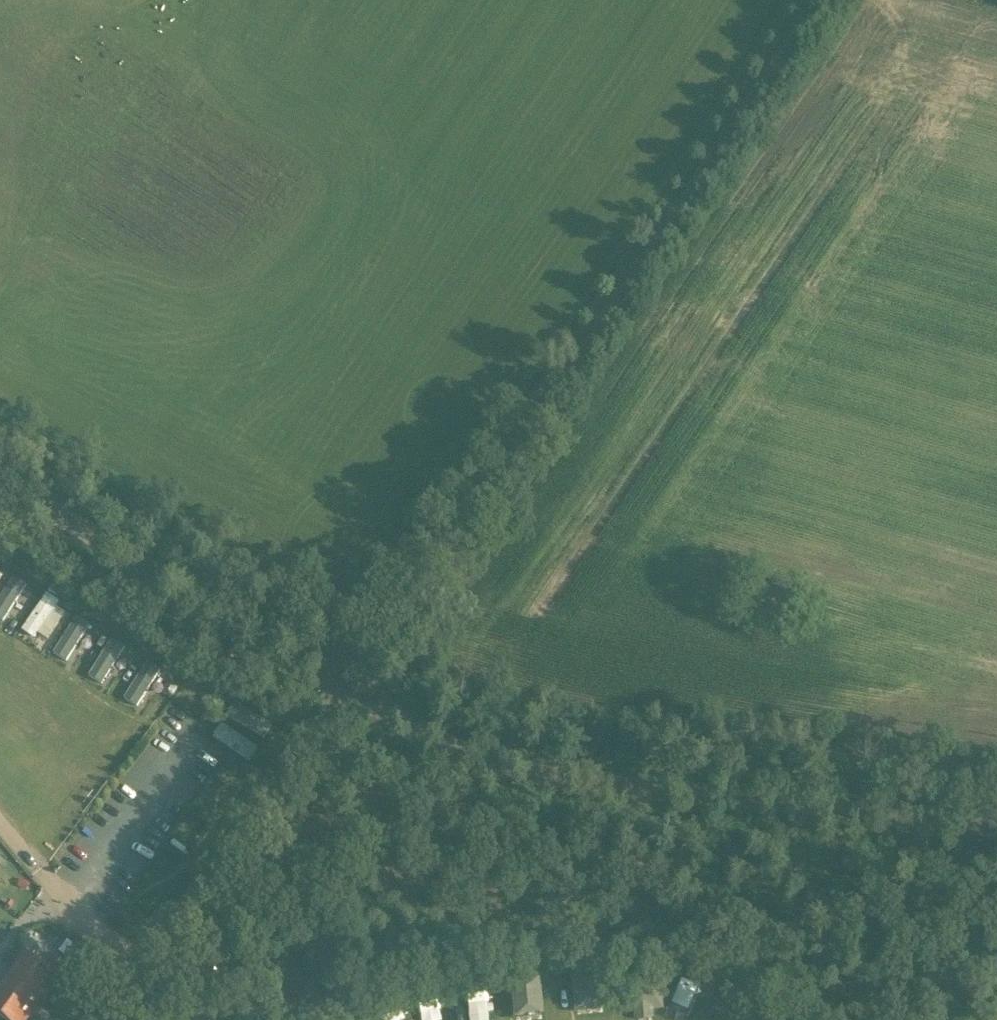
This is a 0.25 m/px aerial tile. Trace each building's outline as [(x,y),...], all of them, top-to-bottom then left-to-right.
[(0,594),(0,621),(2,622),(27,585),(12,575),(0,594)] [(42,595),(23,628),(47,642),(66,609),(42,595)] [(68,663),(89,623),(73,615),(52,654),(68,663)] [(102,684),(124,648),(109,639),(87,675),(102,684)] [(137,707),(156,677),(142,668),(123,698),(137,707)] [(168,770),(184,781),(180,787),(196,796),(219,759),(202,749),(205,745),(190,735),(168,770)] [(44,968),(26,955),(0,990),(0,1015),(7,1019),(26,1019),(47,992),(51,995),(70,970),(52,956),(44,968)] [(539,1017),(539,983),(509,983),(509,1017),(539,1017)]
